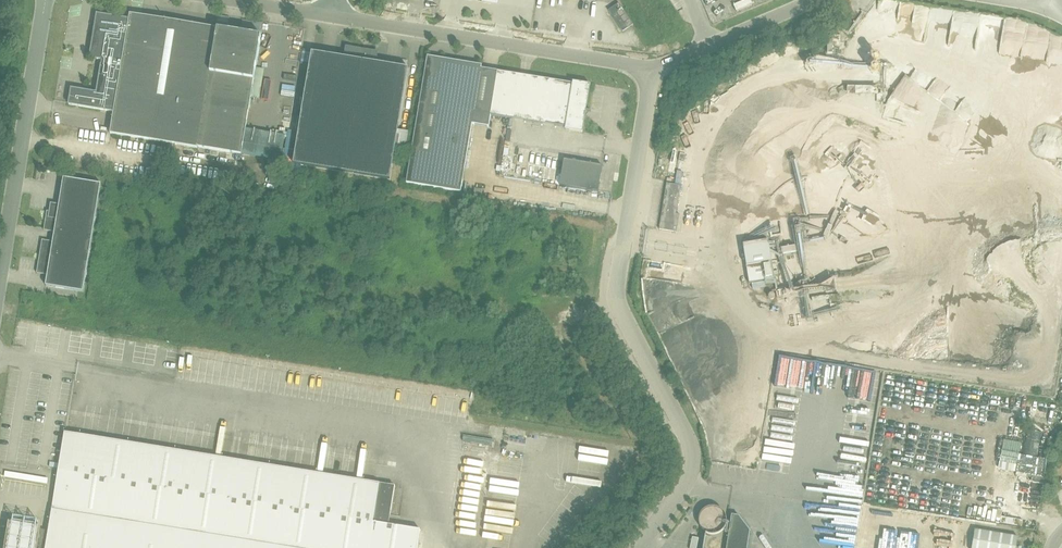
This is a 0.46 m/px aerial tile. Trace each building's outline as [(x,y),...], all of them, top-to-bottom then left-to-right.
[(736,12),(753,5),(751,0),(745,0),(734,5),(736,12)] [(623,31),(633,24),(619,3),(608,10),(623,31)] [(261,35),(217,28),(130,14),(130,19),(97,14),(90,58),(103,60),(97,93),(72,88),(69,104),(114,112),(111,133),(197,148),(198,147),(242,154),(261,37),(261,35)] [(294,164),(390,179),(409,68),(371,62),(373,51),(352,47),(350,58),(312,52),(294,164)] [(576,84),(493,70),(482,68),(482,66),(427,57),(407,183),(462,192),(473,124),(489,127),(491,115),(567,128),(566,130),(583,132),(591,84),(577,82),(576,84)] [(603,166),(585,163),(581,188),(598,191),(603,166)] [(52,205),(51,211),(96,219),(101,184),(64,177),(59,206),(52,205)] [(659,229),(677,232),(680,214),(677,214),(681,185),(667,183),(659,229)] [(41,248),(90,256),(96,219),(51,211),(47,211),(44,230),(55,232),(53,241),(42,240),(41,248)] [(41,248),(37,273),(48,275),(46,285),(84,292),(90,256),(41,248)] [(1019,454),(1016,473),(1044,478),(1048,460),(1039,458),(1044,432),(1027,429),(1023,455),(1019,454)] [(373,522),(380,483),(65,432),(49,530),(12,524),(8,547),(417,547),(420,529),(388,524),(373,522)] [(394,485),(380,483),(373,522),(388,524),(394,485)] [(751,530),(739,515),(732,514),(727,547),(748,547),(751,530)] [(972,547),(1016,547),(1018,537),(975,530),(972,547)]
